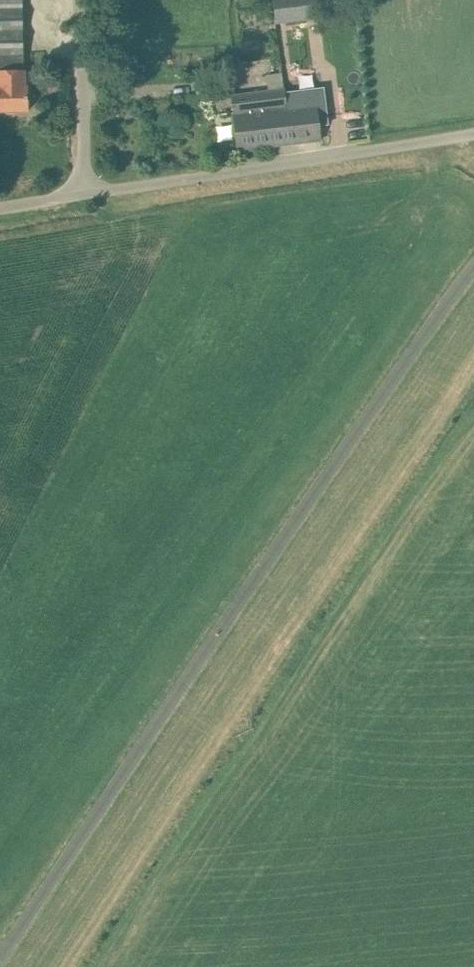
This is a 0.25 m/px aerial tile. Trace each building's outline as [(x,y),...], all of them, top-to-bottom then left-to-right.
[(22,0),(0,0),(0,55),(23,54),(22,0)] [(275,23),(321,17),(319,0),(272,0),(273,5),(275,23)] [(0,72),(0,111),(26,111),(26,85),(25,85),(25,72),(0,72)] [(286,109),(284,89),(232,95),(238,149),(282,144),(278,110),(286,109)] [(282,144),(320,140),(316,105),(286,109),(278,110),(282,144)]
